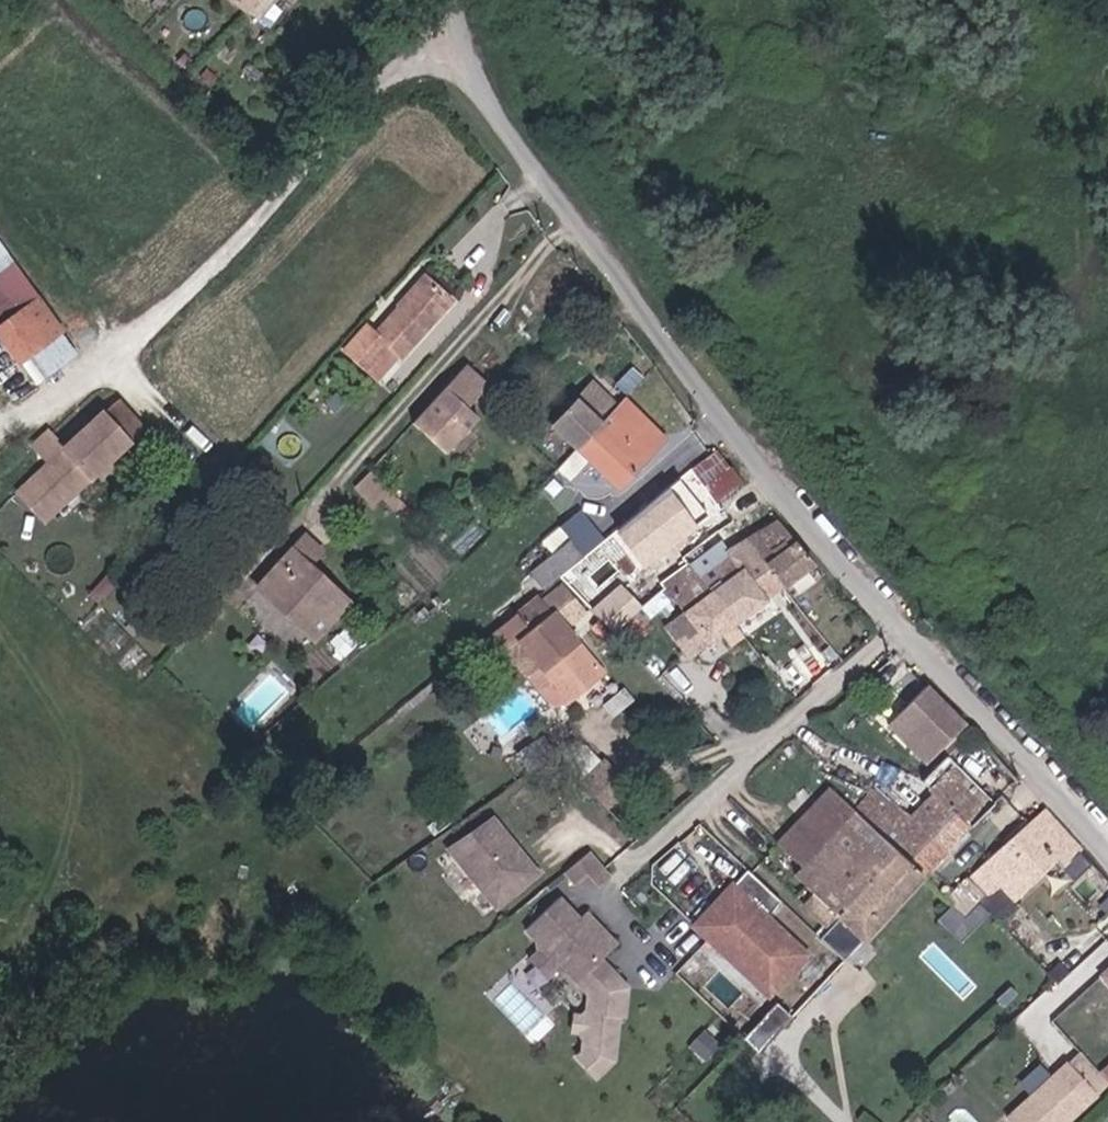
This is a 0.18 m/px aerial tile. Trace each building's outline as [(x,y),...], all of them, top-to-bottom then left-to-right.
[(246,12),(256,0),(232,0),(246,12)] [(39,299),(17,267),(0,280),(0,287),(18,313),(39,299)] [(370,325),(346,353),(367,371),(391,345),(402,356),(452,300),(428,279),(379,333),(370,325)] [(60,283),(39,299),(61,329),(28,355),(36,366),(43,377),(92,341),(75,317),(81,313),(60,283)] [(39,299),(18,313),(0,326),(0,339),(25,374),(36,366),(28,355),(61,329),(39,299)] [(486,388),(463,367),(424,410),(411,424),(446,456),(478,420),(467,409),(486,388)] [(552,427),(576,450),(617,406),(592,383),(552,427)] [(20,492),(47,520),(143,430),(114,399),(62,449),(47,433),(32,447),(36,451),(48,465),(28,484),(20,492)] [(617,406),(576,450),(616,487),(663,438),(623,400),(617,406)] [(16,471),(28,484),(48,465),(36,451),(16,471)] [(702,486),(730,468),(721,456),(693,474),(702,486)] [(742,482),(730,468),(702,486),(707,492),(714,501),(742,482)] [(374,470),(357,484),(374,504),(391,490),(374,470)] [(707,492),(702,486),(693,474),(652,507),(666,524),(707,492)] [(746,542),(782,587),(812,565),(777,523),(746,542)] [(308,624),(302,631),(312,640),(347,601),(307,565),(320,551),(304,535),(255,589),(269,602),(276,594),(308,624)] [(553,582),(562,574),(584,557),(568,540),(538,566),(553,582)] [(692,565),(736,621),(782,587),(746,542),(728,554),(717,540),(689,561),(692,565)] [(667,625),(690,655),(722,632),(732,645),(746,633),(736,621),(692,565),(664,586),(684,613),(667,625)] [(530,573),(544,589),(553,582),(538,566),(530,573)] [(616,631),(646,604),(623,580),(594,606),(616,631)] [(541,592),(497,628),(511,645),(520,638),(552,677),(558,672),(577,694),(606,670),(541,592)] [(269,602),(302,631),(308,624),(276,594),(269,602)] [(558,672),(552,677),(571,700),(577,694),(558,672)] [(926,763),(965,724),(929,686),(889,725),(926,763)] [(558,757),(580,780),(599,763),(582,745),(572,744),(558,757)] [(599,763),(580,780),(605,808),(627,789),(602,760),(599,763)] [(943,761),(921,783),(929,790),(951,768),(943,761)] [(929,790),(921,783),(900,806),(884,792),(859,819),(830,789),(770,851),(817,897),(836,914),(863,941),(991,805),(951,768),(929,790)] [(1043,807),(970,875),(989,895),(998,886),(1013,900),(1056,860),(1074,879),(1092,862),(1043,807)] [(448,848),(496,905),(534,872),(490,819),(448,848)] [(609,875),(588,850),(563,871),(573,884),(586,873),(597,886),(609,875)] [(768,995),(806,956),(758,910),(771,895),(747,872),(719,901),(732,914),(710,937),(768,995)] [(525,924),(555,898),(545,886),(515,912),(525,924)] [(616,985),(595,964),(600,959),(616,944),(585,911),(575,921),(567,913),(571,910),(558,896),(524,929),(535,941),(537,950),(555,969),(564,971),(587,995),(585,1013),(580,1017),(578,1034),(582,1038),(580,1053),(576,1058),(595,1079),(613,1061),(618,1015),(623,1016),(626,987),(616,985)] [(836,914),(817,897),(806,909),(825,927),(836,914)] [(709,937),(732,914),(719,901),(696,924),(709,937)] [(526,960),(545,979),(555,969),(536,950),(526,960)] [(626,987),(600,959),(595,964),(616,985),(626,987)] [(1100,976),(1107,985),(1107,968),(1100,976)] [(780,1001),(750,1037),(765,1049),(795,1013),(780,1001)] [(578,1034),(580,1017),(572,1016),(570,1033),(578,1034)] [(1097,1094),(1107,1083),(1107,1082),(1104,1077),(1080,1052),(1067,1064),(1097,1094)] [(1067,1064),(1008,1120),(1010,1121),(1067,1121),(1097,1094),(1067,1064)]
